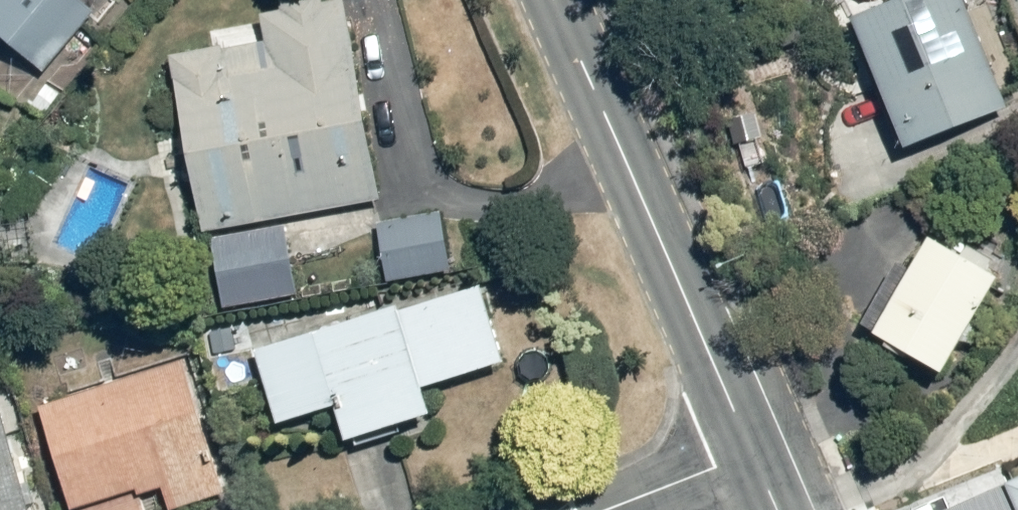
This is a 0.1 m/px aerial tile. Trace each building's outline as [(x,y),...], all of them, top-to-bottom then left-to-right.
[(43,71),(95,2),(91,0),(0,0),(0,36),(43,71)] [(387,206),(348,1),(332,4),(332,0),(292,0),(290,0),(292,11),(211,26),(215,47),(173,55),(207,238),(216,237),(231,313),(304,294),(291,224),(387,206)] [(906,153),(1017,107),(1017,103),(982,0),(857,0),(906,153)] [(471,207),(378,223),(389,285),(482,269),(471,207)] [(930,221),(863,330),(951,383),(972,348),(986,356),(997,339),(979,328),(1013,271),(930,221)] [(489,282),(257,347),(280,427),(342,410),(352,446),(397,434),(398,440),(424,433),(421,421),(440,416),(434,392),(513,370),(489,282)] [(43,401),(74,509),(188,509),(231,497),(191,360),(176,365),(174,357),(68,388),(69,394),(43,401)] [(0,382),(0,509),(40,509),(0,382)]
